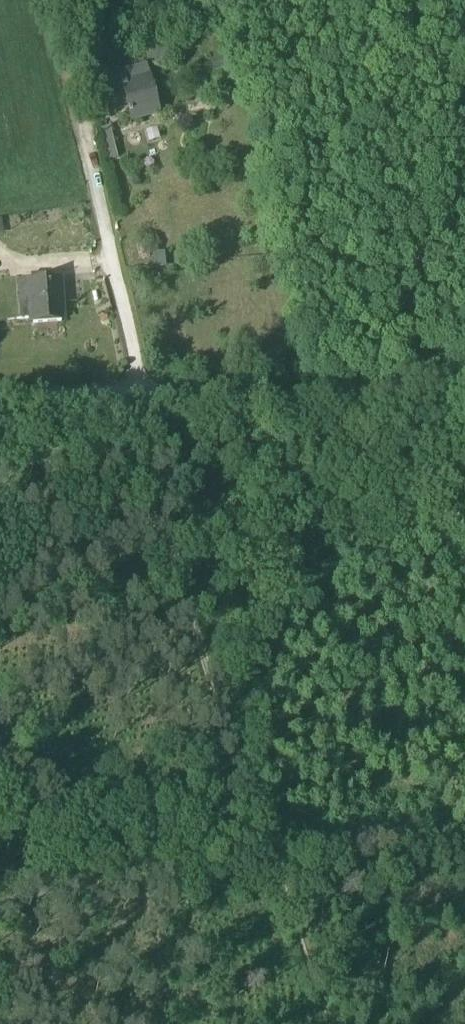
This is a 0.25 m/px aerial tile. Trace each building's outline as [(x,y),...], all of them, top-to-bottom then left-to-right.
[(137,56),(138,62),(147,60),(146,54),(137,56)] [(128,108),(132,123),(160,115),(146,67),(123,73),(123,74),(93,81),(100,109),(101,109),(110,107),(111,112),(128,108)] [(99,131),(103,150),(114,147),(109,128),(99,131)] [(114,147),(103,150),(106,162),(117,159),(114,147)] [(28,284),(29,312),(30,319),(34,319),(34,324),(60,322),(60,318),(64,318),(63,282),(41,283),(41,275),(32,275),(32,284),(28,284)]
